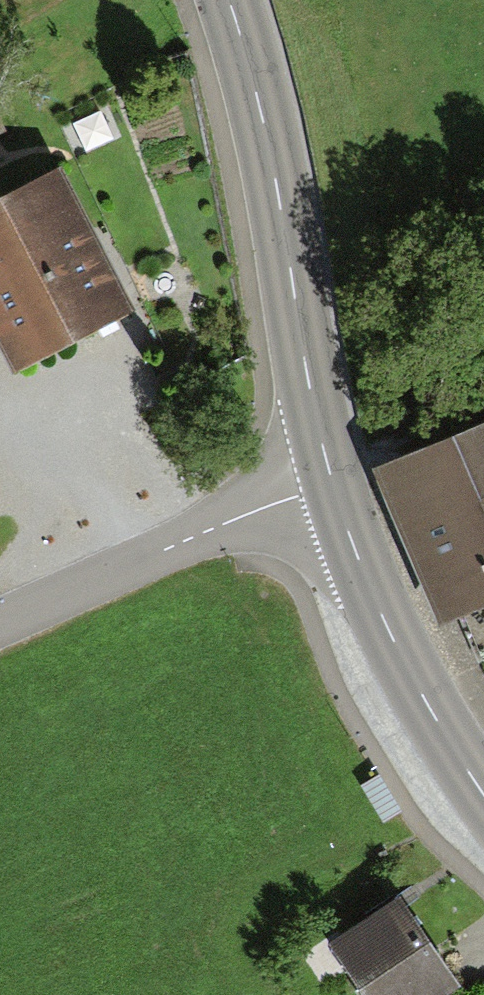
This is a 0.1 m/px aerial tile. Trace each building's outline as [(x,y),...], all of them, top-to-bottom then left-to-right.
[(0,213),(0,360),(13,386),(134,325),(88,234),(61,182),(0,213)] [(373,478),(438,628),(483,608),(483,430),(373,478)] [(330,930),(375,994),(418,994),(457,968),(398,883),(330,930)]
